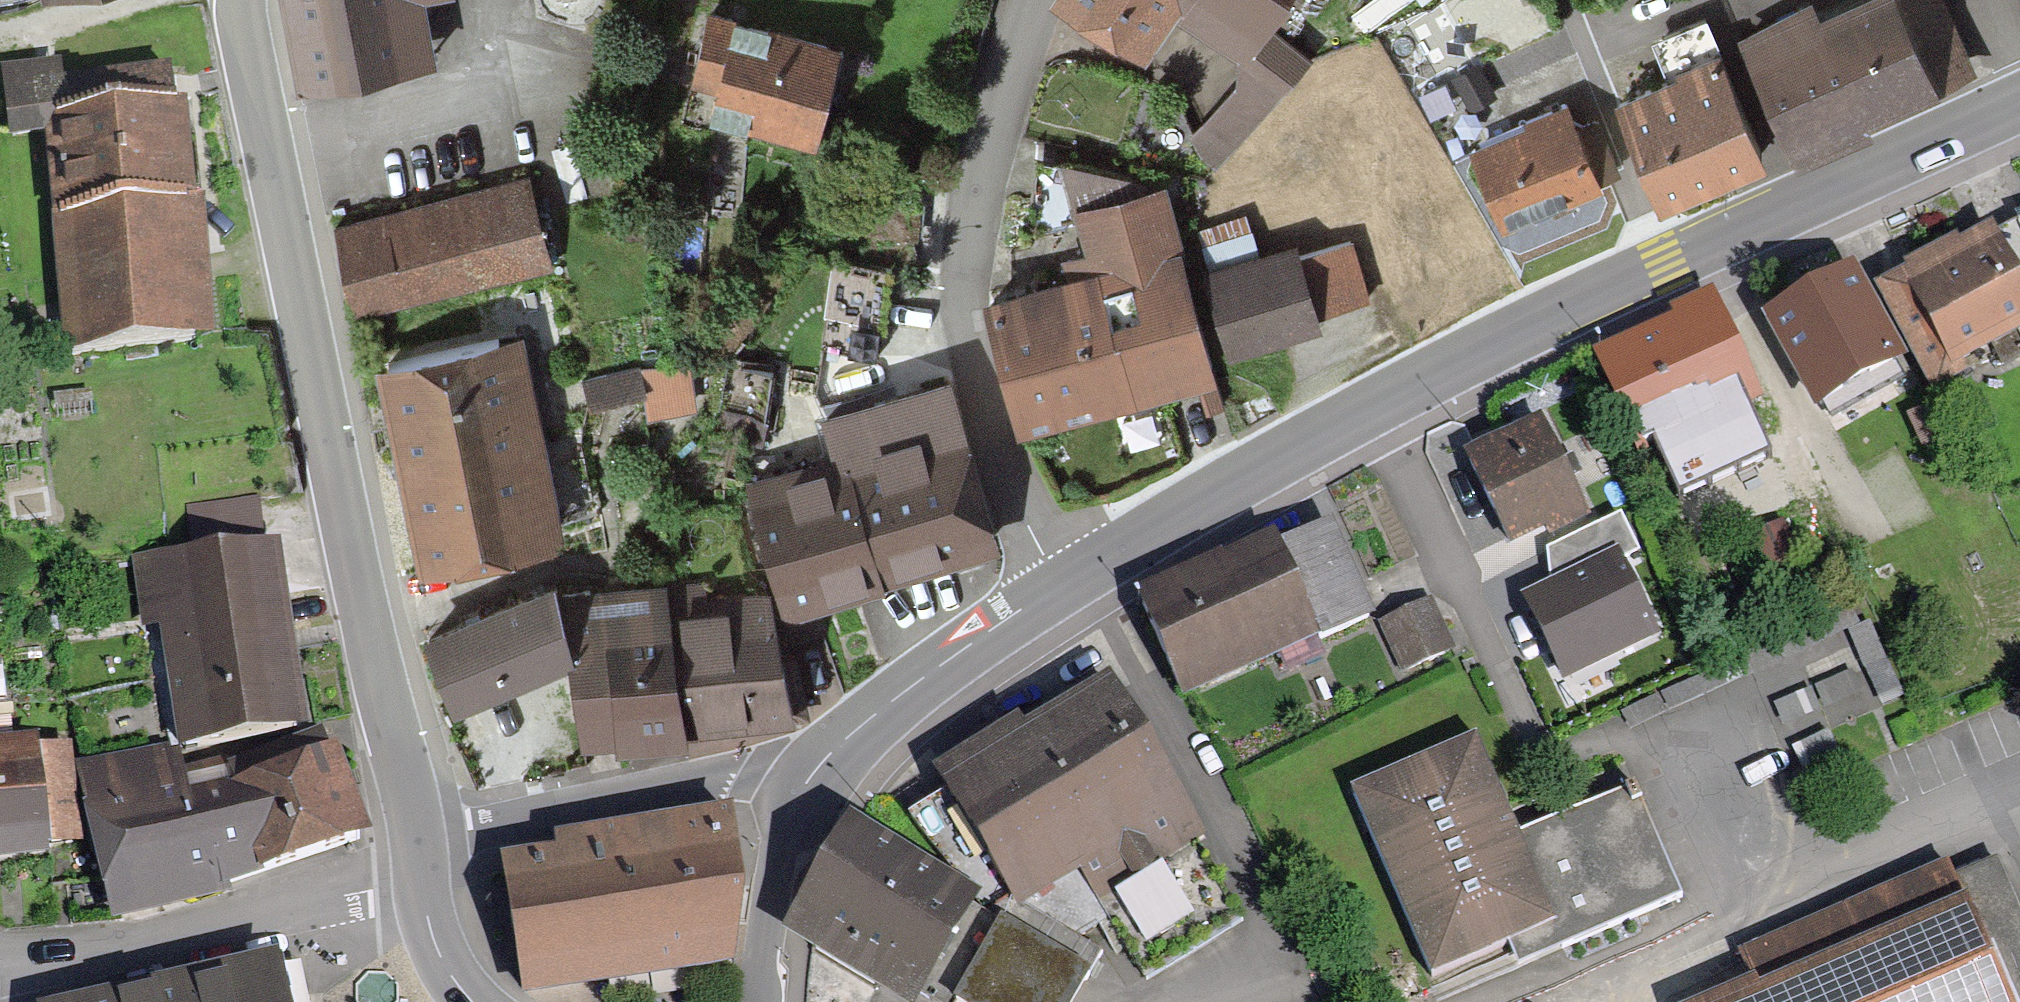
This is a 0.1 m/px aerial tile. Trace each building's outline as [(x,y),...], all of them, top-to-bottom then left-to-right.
[(294,79),(440,50),(430,0),(278,0),(294,79)] [(1144,57),(1176,12),(1176,0),(1058,0),(1144,57)] [(1176,12),(1240,52),(1267,18),(1279,0),(1176,0),(1176,12)] [(1798,161),(1867,128),(1863,120),(1874,115),(1974,68),(1942,0),(1856,0),(1824,15),(1817,0),(1805,0),(1736,33),(1798,161)] [(710,115),(815,140),(840,36),(707,4),(691,71),(719,78),(710,115)] [(1669,74),(1616,97),(1661,202),(1765,158),(1704,15),(1653,37),(1669,74)] [(1235,79),(1191,137),(1216,168),(1312,53),(1267,18),(1240,52),(1235,79)] [(6,64),(10,132),(41,134),(53,114),(173,100),(169,63),(59,76),(57,59),(6,64)] [(1477,61),(1451,74),(1468,108),(1494,94),(1477,61)] [(1470,142),(1503,226),(1606,185),(1570,96),(1523,115),(1525,120),(1470,142)] [(41,134),(50,209),(193,197),(191,173),(184,99),(173,100),(53,114),(41,134)] [(1019,288),(985,297),(1020,429),(1215,376),(1165,178),(1058,154),(1085,250),(1063,255),(1068,275),(1019,288)] [(328,211),(350,314),(555,271),(533,167),(328,211)] [(62,346),(214,333),(204,196),(193,197),(50,209),(62,346)] [(1211,272),(1203,274),(1230,357),(1325,326),(1321,312),(1301,251),(1298,241),(1262,253),(1247,208),(1196,224),(1211,272)] [(2015,211),(2019,221),(1998,231),(2019,270),(2019,209),(2015,211)] [(1877,289),(1934,390),(1964,373),(1959,364),(2019,330),(2019,270),(1998,231),(1994,224),(1959,243),(1956,237),(1904,266),(1907,272),(1877,289)] [(1301,251),(1321,312),(1370,295),(1353,236),(1301,251)] [(1796,374),(1816,410),(1908,359),(1856,265),(1764,315),(1796,374)] [(1592,350),(1638,457),(1766,402),(1715,284),(1663,306),(1668,317),(1592,350)] [(421,559),(564,525),(518,329),(375,363),(397,459),(421,559)] [(745,481),(787,611),(872,584),(1000,543),(945,372),(821,412),(834,453),(745,481)] [(1544,528),(1549,537),(1591,517),(1567,467),(1541,414),(1465,450),(1510,544),(1544,528)] [(1551,579),(1522,593),(1564,681),(1661,635),(1625,560),(1640,553),(1621,514),(1547,549),(1551,579)] [(1320,639),(1376,614),(1332,518),(1283,540),(1277,527),(1223,551),(1136,590),(1185,700),(1277,658),(1284,673),(1327,653),(1320,639)] [(1775,520),(1749,531),(1764,566),(1790,555),(1775,520)] [(150,612),(174,745),(311,721),(297,645),(278,535),(129,560),(138,614),(150,612)] [(687,731),(687,725),(668,582),(667,572),(564,585),(567,611),(572,651),(580,733),(615,730),(616,739),(687,731)] [(422,632),(454,704),(572,651),(567,611),(553,576),(471,611),(422,632)] [(687,725),(790,711),(783,660),(771,583),(708,591),(705,576),(668,582),(687,725)] [(1379,625),(1402,672),(1454,647),(1430,600),(1379,625)] [(1063,711),(940,790),(1020,915),(1084,874),(1102,902),(1207,835),(1108,682),(1063,711)] [(257,872),(371,835),(344,745),(330,750),(322,730),(231,764),(229,759),(184,770),(177,747),(73,770),(114,922),(221,899),(217,886),(258,876),(257,872)] [(1520,835),(1475,734),(1350,789),(1432,978),(1509,944),(1519,967),(1682,896),(1634,785),(1520,835)] [(49,855),(47,843),(79,840),(69,746),(37,749),(36,740),(0,744),(0,860),(49,855)] [(734,965),(744,887),(733,808),(552,832),(554,849),(505,856),(523,993),(734,965)] [(853,815),(783,932),(877,987),(902,1001),(916,1001),(921,993),(972,906),(981,890),(853,815)] [(1699,1001),(2019,1001),(2019,907),(1999,858),(1957,876),(1949,859),(1737,951),(1750,980),(1699,1001)] [(921,993),(936,1001),(1076,1001),(1092,974),(972,906),(921,993)] [(145,984),(150,1001),(284,1001),(273,953),(145,984)] [(145,984),(68,1001),(150,1001),(145,984)]
